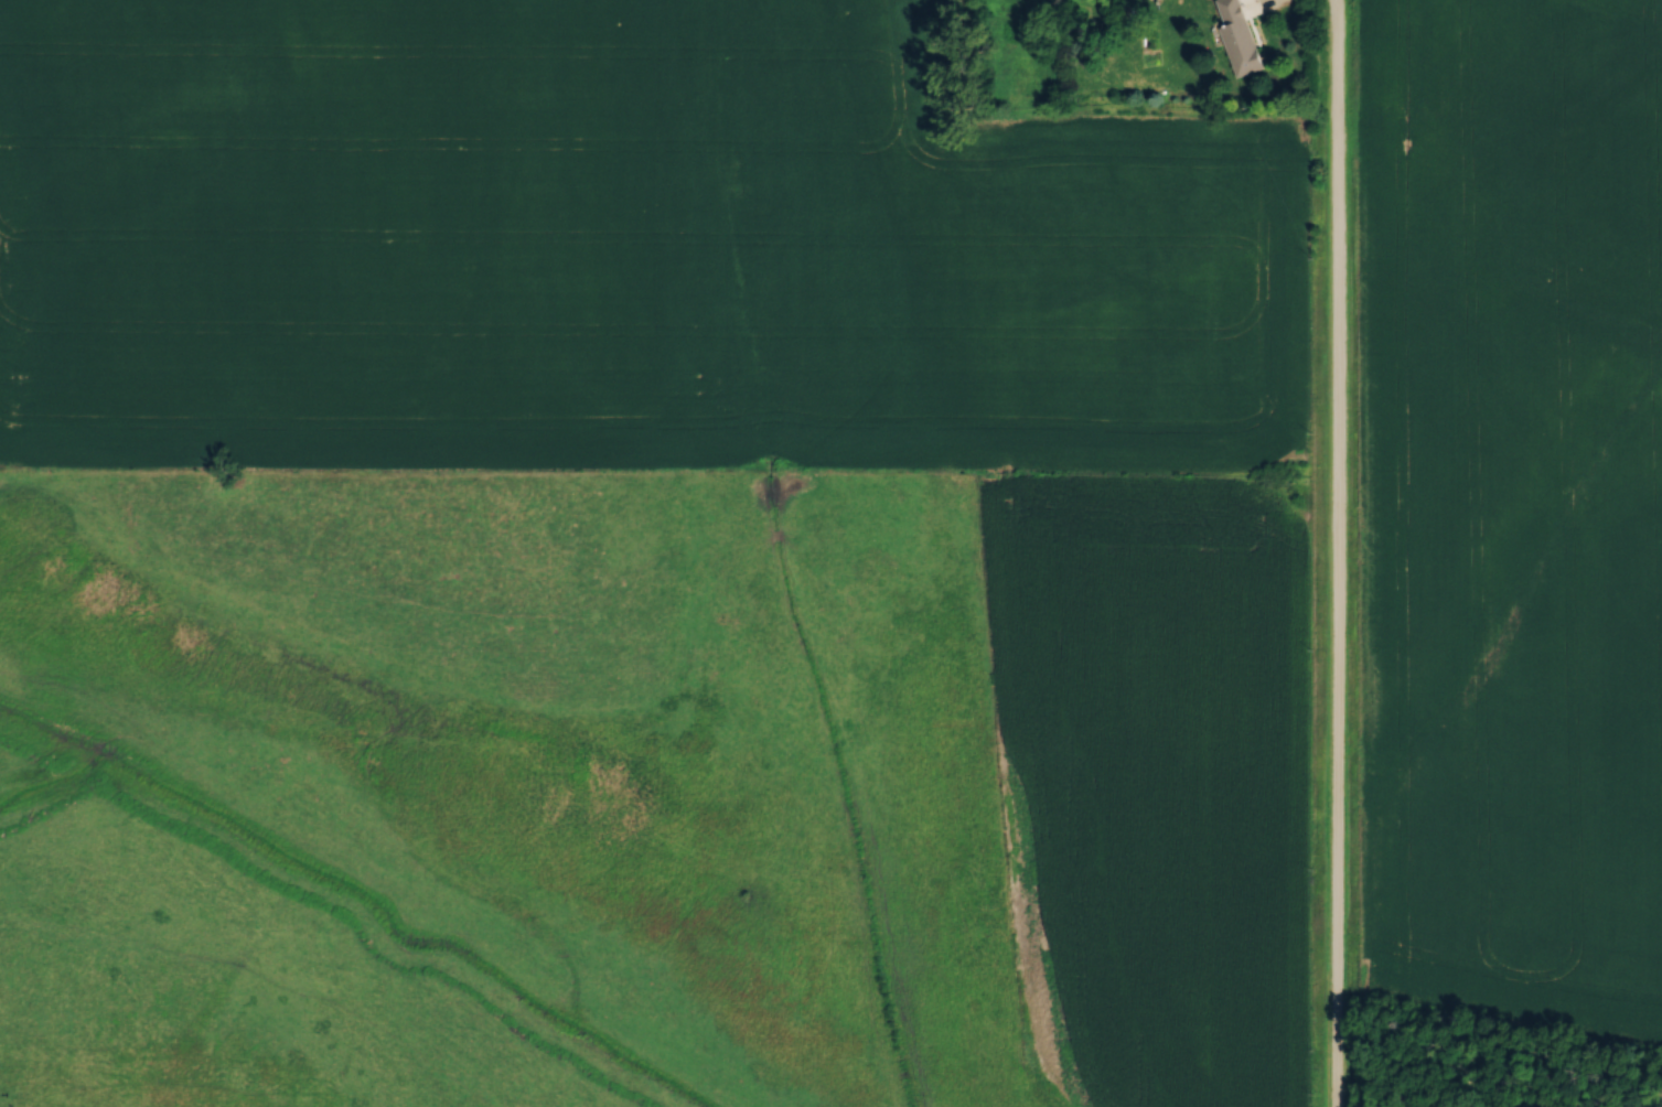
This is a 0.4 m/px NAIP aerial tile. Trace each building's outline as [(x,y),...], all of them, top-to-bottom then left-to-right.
[(1242,0),(1214,0),(1238,71),(1263,63),(1242,0)]
